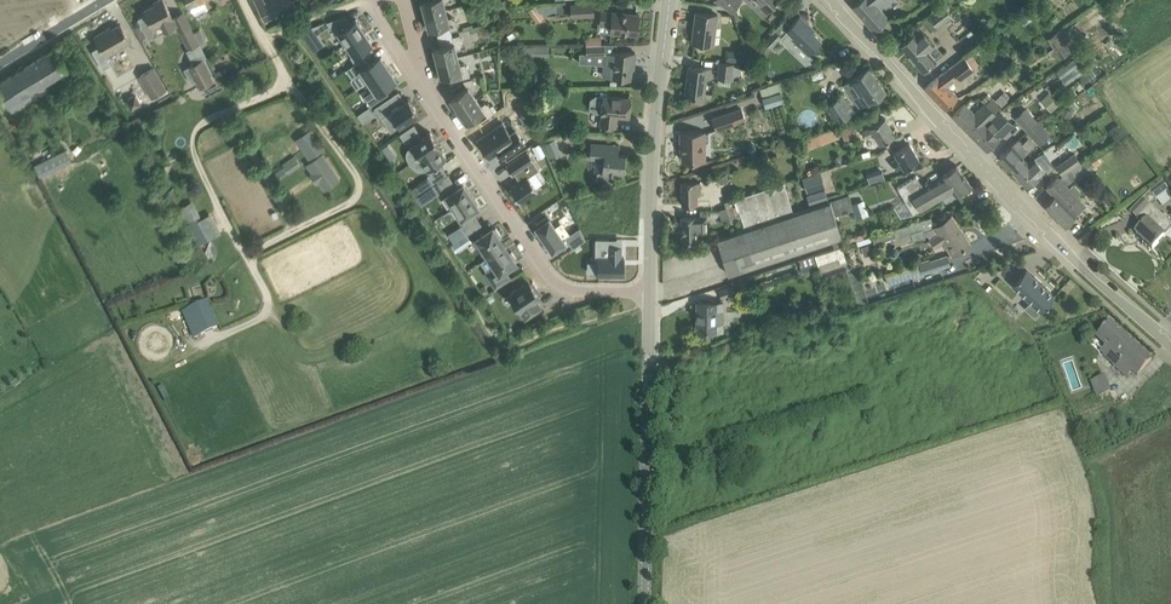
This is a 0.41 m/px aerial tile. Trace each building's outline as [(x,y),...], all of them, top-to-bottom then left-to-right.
[(137,18),(148,38),(175,25),(171,17),(173,17),(164,0),(158,0),(155,2),(156,4),(145,9),(146,13),(137,18)] [(264,20),(295,6),(292,0),(254,0),(264,20)] [(421,1),(425,15),(447,9),(445,1),(448,0),(424,0),(421,1)] [(723,5),(730,11),(742,0),(728,0),(723,5)] [(763,16),(778,0),(746,0),(763,16)] [(853,6),(874,30),(889,17),(880,8),(891,0),(860,0),(853,6)] [(594,1),(556,3),(557,16),(594,14),(594,1)] [(943,3),(922,19),(932,32),(953,16),(943,3)] [(536,4),(528,10),(537,22),(545,17),(536,4)] [(447,9),(425,15),(429,29),(436,27),(438,36),(452,33),(451,30),(459,28),(457,19),(455,17),(449,18),(447,9)] [(601,11),(600,22),(611,23),(611,31),(615,32),(615,34),(621,34),(622,33),(637,34),(639,14),(613,11),(613,12),(601,11)] [(694,22),(697,22),(695,42),(714,44),(718,14),(696,11),(694,22)] [(344,15),(328,21),(343,44),(346,43),(365,30),(356,18),(349,22),(344,15)] [(788,28),(796,36),(793,39),(808,53),(821,40),(806,26),(809,23),(800,15),(788,28)] [(95,36),(101,46),(106,56),(131,41),(121,23),(112,29),(111,27),(95,36)] [(179,32),(189,50),(200,44),(198,39),(194,32),(191,25),(179,32)] [(1058,31),(1047,39),(1054,48),(1049,52),(1053,59),(1058,55),(1060,58),(1067,53),(1071,50),(1067,43),(1072,40),(1063,28),(1058,31)] [(365,30),(346,43),(354,55),(372,42),(365,30)] [(781,35),(775,30),(765,41),(770,46),(781,35)] [(914,33),(901,44),(923,70),(936,59),(928,51),(934,45),(923,31),(917,37),(914,33)] [(441,46),(434,48),(437,62),(459,56),(457,48),(461,47),(462,44),(460,34),(453,36),(452,33),(438,36),(441,46)] [(586,43),(586,53),(605,53),(605,43),(586,43)] [(534,46),(533,56),(552,56),(552,46),(534,46)] [(14,114),(50,91),(45,83),(67,70),(54,49),(0,82),(0,91),(14,114)] [(604,64),(603,75),(614,76),(614,77),(619,77),(631,78),(632,64),(634,64),(635,52),(623,51),(615,51),(614,65),(604,64)] [(736,55),(735,61),(745,62),(746,52),(740,52),(736,55)] [(975,66),(980,63),(971,52),(966,55),(975,66)] [(380,55),(360,69),(368,81),(388,67),(380,55)] [(465,64),(461,65),(459,56),(437,62),(441,76),(448,74),(450,81),(470,76),(468,65),(465,64)] [(938,75),(925,87),(945,109),(958,97),(948,86),(958,77),(959,79),(974,68),(965,56),(938,76),(938,75)] [(205,57),(184,69),(191,82),(197,79),(201,87),(213,81),(210,75),(213,73),(205,57)] [(1074,59),(1056,71),(1065,84),(1083,71),(1074,59)] [(721,62),(718,85),(730,86),(731,79),(744,81),(746,67),(741,67),(741,65),(721,62)] [(685,95),(704,97),(707,78),(710,78),(711,68),(689,66),(685,95)] [(139,77),(152,99),(168,90),(155,67),(139,77)] [(388,67),(368,81),(376,93),(396,80),(388,67)] [(853,78),(844,84),(860,108),(869,101),(870,102),(886,91),(869,67),(853,78)] [(216,71),(219,77),(225,73),(223,68),(216,71)] [(473,90),(475,88),(476,85),(471,78),(464,80),(468,86),(450,98),(458,110),(477,97),(473,90)] [(780,83),(761,89),(764,99),(772,96),(774,104),(786,101),(780,83)] [(1070,100),(1077,94),(1073,89),(1066,95),(1070,100)] [(1004,91),(1001,94),(1007,99),(1010,96),(1004,91)] [(1048,92),(1040,99),(1051,112),(1060,104),(1048,92)] [(135,93),(126,99),(132,110),(142,104),(135,93)] [(825,106),(832,116),(837,124),(855,112),(842,94),(825,106)] [(601,125),(616,127),(617,115),(629,116),(631,98),(603,95),(602,113),(601,125)] [(149,96),(142,100),(146,105),(152,102),(149,96)] [(486,102),(482,104),(477,97),(458,110),(466,122),(484,110),(488,116),(495,111),(489,103),(486,102)] [(388,98),(375,107),(381,117),(390,111),(400,126),(419,113),(409,98),(400,104),(399,102),(393,106),(388,98)] [(952,116),(967,131),(991,109),(996,114),(1000,110),(1002,109),(991,98),(986,104),(985,103),(975,113),(965,103),(952,116)] [(732,109),(713,116),(714,118),(718,130),(737,123),(736,122),(746,118),(743,111),(742,107),(733,111),(732,109)] [(1065,107),(1061,115),(1069,118),(1073,110),(1065,107)] [(372,109),(361,117),(365,123),(376,115),(372,109)] [(996,114),(991,109),(967,131),(987,151),(1002,136),(1001,136),(1014,124),(1000,110),(996,114)] [(1026,109),(1016,118),(1040,145),(1046,140),(1049,143),(1057,136),(1055,134),(1056,132),(1052,128),(1050,130),(1045,125),(1040,119),(1037,122),(1026,109)] [(863,131),(867,137),(874,133),(880,143),(895,134),(885,117),(870,126),(870,127),(863,131)] [(503,158),(525,143),(515,130),(510,133),(503,122),(478,139),(490,157),(499,151),(499,152),(502,151),(505,155),(502,157),(503,158)] [(855,122),(840,127),(844,139),(859,135),(855,122)] [(439,144),(431,132),(422,137),(420,133),(414,124),(400,133),(406,143),(409,140),(412,144),(412,145),(414,147),(413,148),(416,155),(415,156),(417,159),(438,144),(439,144)] [(1118,124),(1109,130),(1116,140),(1125,134),(1118,124)] [(310,158),(327,145),(312,126),(295,138),(310,158)] [(837,128),(828,131),(831,140),(840,136),(837,128)] [(708,132),(681,133),(681,146),(683,146),(684,160),(702,160),(702,143),(705,143),(705,142),(706,142),(709,140),(708,132)] [(817,135),(807,139),(811,148),(820,144),(817,135)] [(550,157),(561,153),(555,138),(545,141),(550,157)] [(1018,139),(1000,156),(1014,172),(1026,160),(1023,157),(1035,145),(1029,138),(1023,143),(1018,139)] [(538,157),(545,154),(540,142),(532,146),(538,157)] [(591,143),(590,158),(604,159),(603,171),(598,171),(597,180),(613,181),(613,174),(615,174),(616,173),(623,173),(625,155),(618,154),(619,145),(606,144),(594,143),(591,143)] [(891,161),(896,170),(903,166),(904,168),(919,159),(910,143),(894,152),(898,157),(891,161)] [(388,144),(382,148),(386,154),(392,150),(388,144)] [(438,161),(446,156),(438,144),(417,159),(419,161),(425,166),(426,166),(428,168),(431,172),(428,175),(429,176),(434,184),(448,174),(442,165),(441,165),(438,161)] [(66,147),(34,162),(40,175),(73,160),(66,147)] [(527,149),(505,164),(512,173),(514,172),(519,180),(509,186),(519,200),(537,188),(528,175),(538,168),(533,159),(534,159),(527,149)] [(322,152),(306,164),(312,172),(310,174),(317,184),(319,182),(325,190),(341,179),(322,152)] [(1026,160),(1014,172),(1028,187),(1037,178),(1046,170),(1048,173),(1055,167),(1042,153),(1034,157),(1028,162),(1026,160)] [(1069,190),(1064,186),(1099,162),(1096,154),(1060,179),(1057,176),(1055,178),(1046,186),(1055,195),(1044,205),(1065,226),(1066,226),(1065,226),(1076,215),(1066,207),(1080,193),(1072,186),(1069,190)] [(1057,166),(1062,174),(1080,162),(1075,154),(1057,166)] [(287,171),(301,165),(296,155),(283,161),(287,171)] [(942,176),(931,182),(935,190),(931,193),(936,201),(940,199),(953,191),(956,196),(972,184),(957,165),(942,176)] [(871,183),(886,177),(882,166),(867,172),(871,183)] [(434,184),(433,184),(439,193),(443,190),(454,207),(472,194),(464,182),(457,186),(448,174),(434,184)] [(721,184),(729,181),(727,174),(719,176),(721,184)] [(1136,188),(1143,182),(1137,175),(1130,180),(1136,188)] [(429,176),(418,184),(419,185),(421,189),(423,191),(433,184),(434,184),(429,176)] [(935,190),(931,182),(923,187),(917,176),(897,187),(914,214),(936,201),(931,193),(935,190)] [(823,178),(805,184),(807,192),(825,186),(823,178)] [(682,182),(682,205),(697,204),(697,194),(700,194),(700,181),(682,182)] [(745,228),(717,238),(729,274),(832,240),(835,248),(845,244),(835,214),(830,200),(793,212),(783,182),(735,198),(737,203),(740,213),(745,228)] [(1164,182),(1153,191),(1158,198),(1169,190),(1164,182)] [(825,189),(807,195),(810,205),(828,199),(828,198),(825,189)] [(472,194),(454,207),(464,223),(461,225),(466,234),(481,224),(473,212),(481,207),(472,194)] [(848,194),(830,200),(835,214),(852,208),(848,194)] [(726,207),(720,209),(724,219),(740,213),(737,203),(735,198),(724,202),(726,207)] [(222,232),(212,211),(201,216),(194,199),(183,203),(199,242),(222,232)] [(868,211),(864,199),(852,203),(856,215),(868,211)] [(565,233),(578,226),(565,200),(552,206),(565,233)] [(1136,233),(1145,242),(1143,244),(1150,251),(1152,249),(1153,249),(1165,236),(1167,238),(1170,239),(1170,222),(1168,220),(1170,217),(1166,213),(1164,215),(1152,203),(1141,214),(1148,221),(1136,233)] [(547,218),(545,216),(537,222),(539,224),(536,225),(552,249),(567,239),(573,247),(585,238),(579,226),(563,237),(549,217),(547,218)] [(707,216),(682,217),(683,239),(698,239),(698,229),(707,229),(707,216)] [(952,216),(935,227),(937,232),(929,237),(935,246),(943,240),(952,254),(960,250),(963,248),(965,247),(965,246),(970,243),(952,216)] [(896,237),(934,224),(931,217),(921,220),(917,221),(894,229),(872,236),(874,244),(896,237)] [(505,244),(500,237),(502,236),(496,227),(494,229),(493,226),(476,238),(474,239),(486,257),(488,256),(505,244)] [(922,228),(911,232),(913,239),(925,236),(922,228)] [(871,241),(870,236),(865,237),(856,241),(857,245),(871,241)] [(460,239),(452,244),(456,251),(464,245),(460,239)] [(873,243),(862,246),(865,256),(876,252),(873,243)] [(517,262),(515,259),(517,258),(512,251),(510,252),(505,244),(488,256),(494,265),(484,271),(495,288),(511,277),(506,269),(517,262)] [(815,251),(817,263),(823,262),(824,269),(847,265),(844,247),(815,251)] [(586,264),(586,273),(595,273),(595,275),(608,275),(608,278),(618,278),(619,275),(621,275),(621,259),(618,259),(619,248),(607,248),(606,248),(606,250),(606,259),(605,259),(596,259),(596,264),(586,264)] [(920,263),(923,273),(950,264),(947,255),(929,261),(929,260),(920,262),(920,263)] [(813,256),(800,260),(803,272),(805,276),(813,273),(811,269),(817,267),(813,256)] [(920,263),(886,275),(889,284),(923,273),(920,263)] [(1026,269),(1012,284),(1031,301),(1026,307),(1035,316),(1055,295),(1026,269)] [(529,280),(509,294),(526,319),(542,308),(537,300),(541,297),(535,289),(538,288),(533,281),(531,282),(529,280)] [(485,284),(480,287),(484,295),(490,292),(485,284)] [(720,289),(722,297),(736,292),(733,284),(720,289)] [(492,293),(486,297),(489,302),(496,298),(492,293)] [(723,301),(698,301),(697,330),(722,330),(723,301)] [(206,302),(188,310),(200,336),(218,327),(206,302)] [(1102,330),(1096,337),(1105,345),(1100,351),(1104,354),(1103,355),(1126,377),(1132,371),(1136,376),(1151,360),(1110,321),(1102,330)] [(1104,375),(1090,381),(1096,397),(1110,391),(1104,375)]
